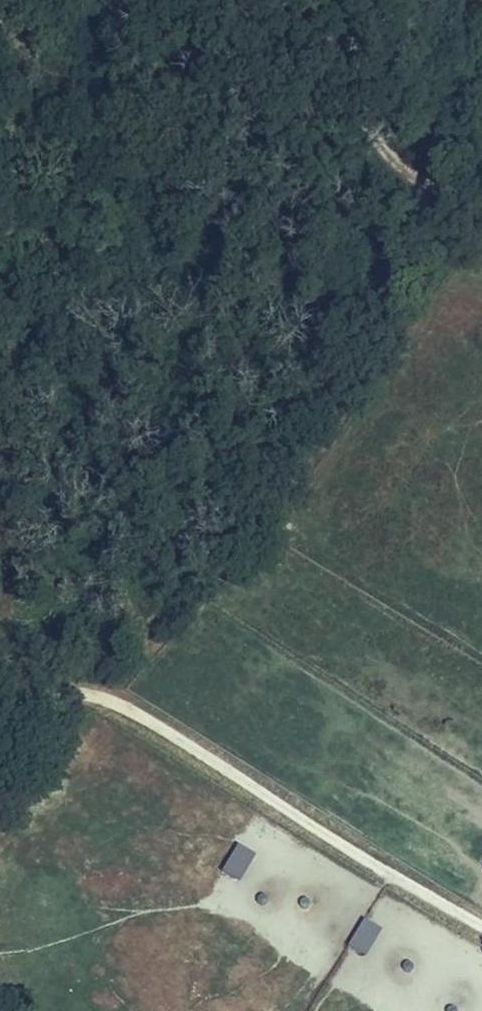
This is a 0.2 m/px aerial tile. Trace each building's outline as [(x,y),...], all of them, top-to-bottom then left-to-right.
[(238,880),(253,853),(236,843),(220,870),(238,880)] [(366,955),(379,926),(361,918),(348,947),(366,955)]
